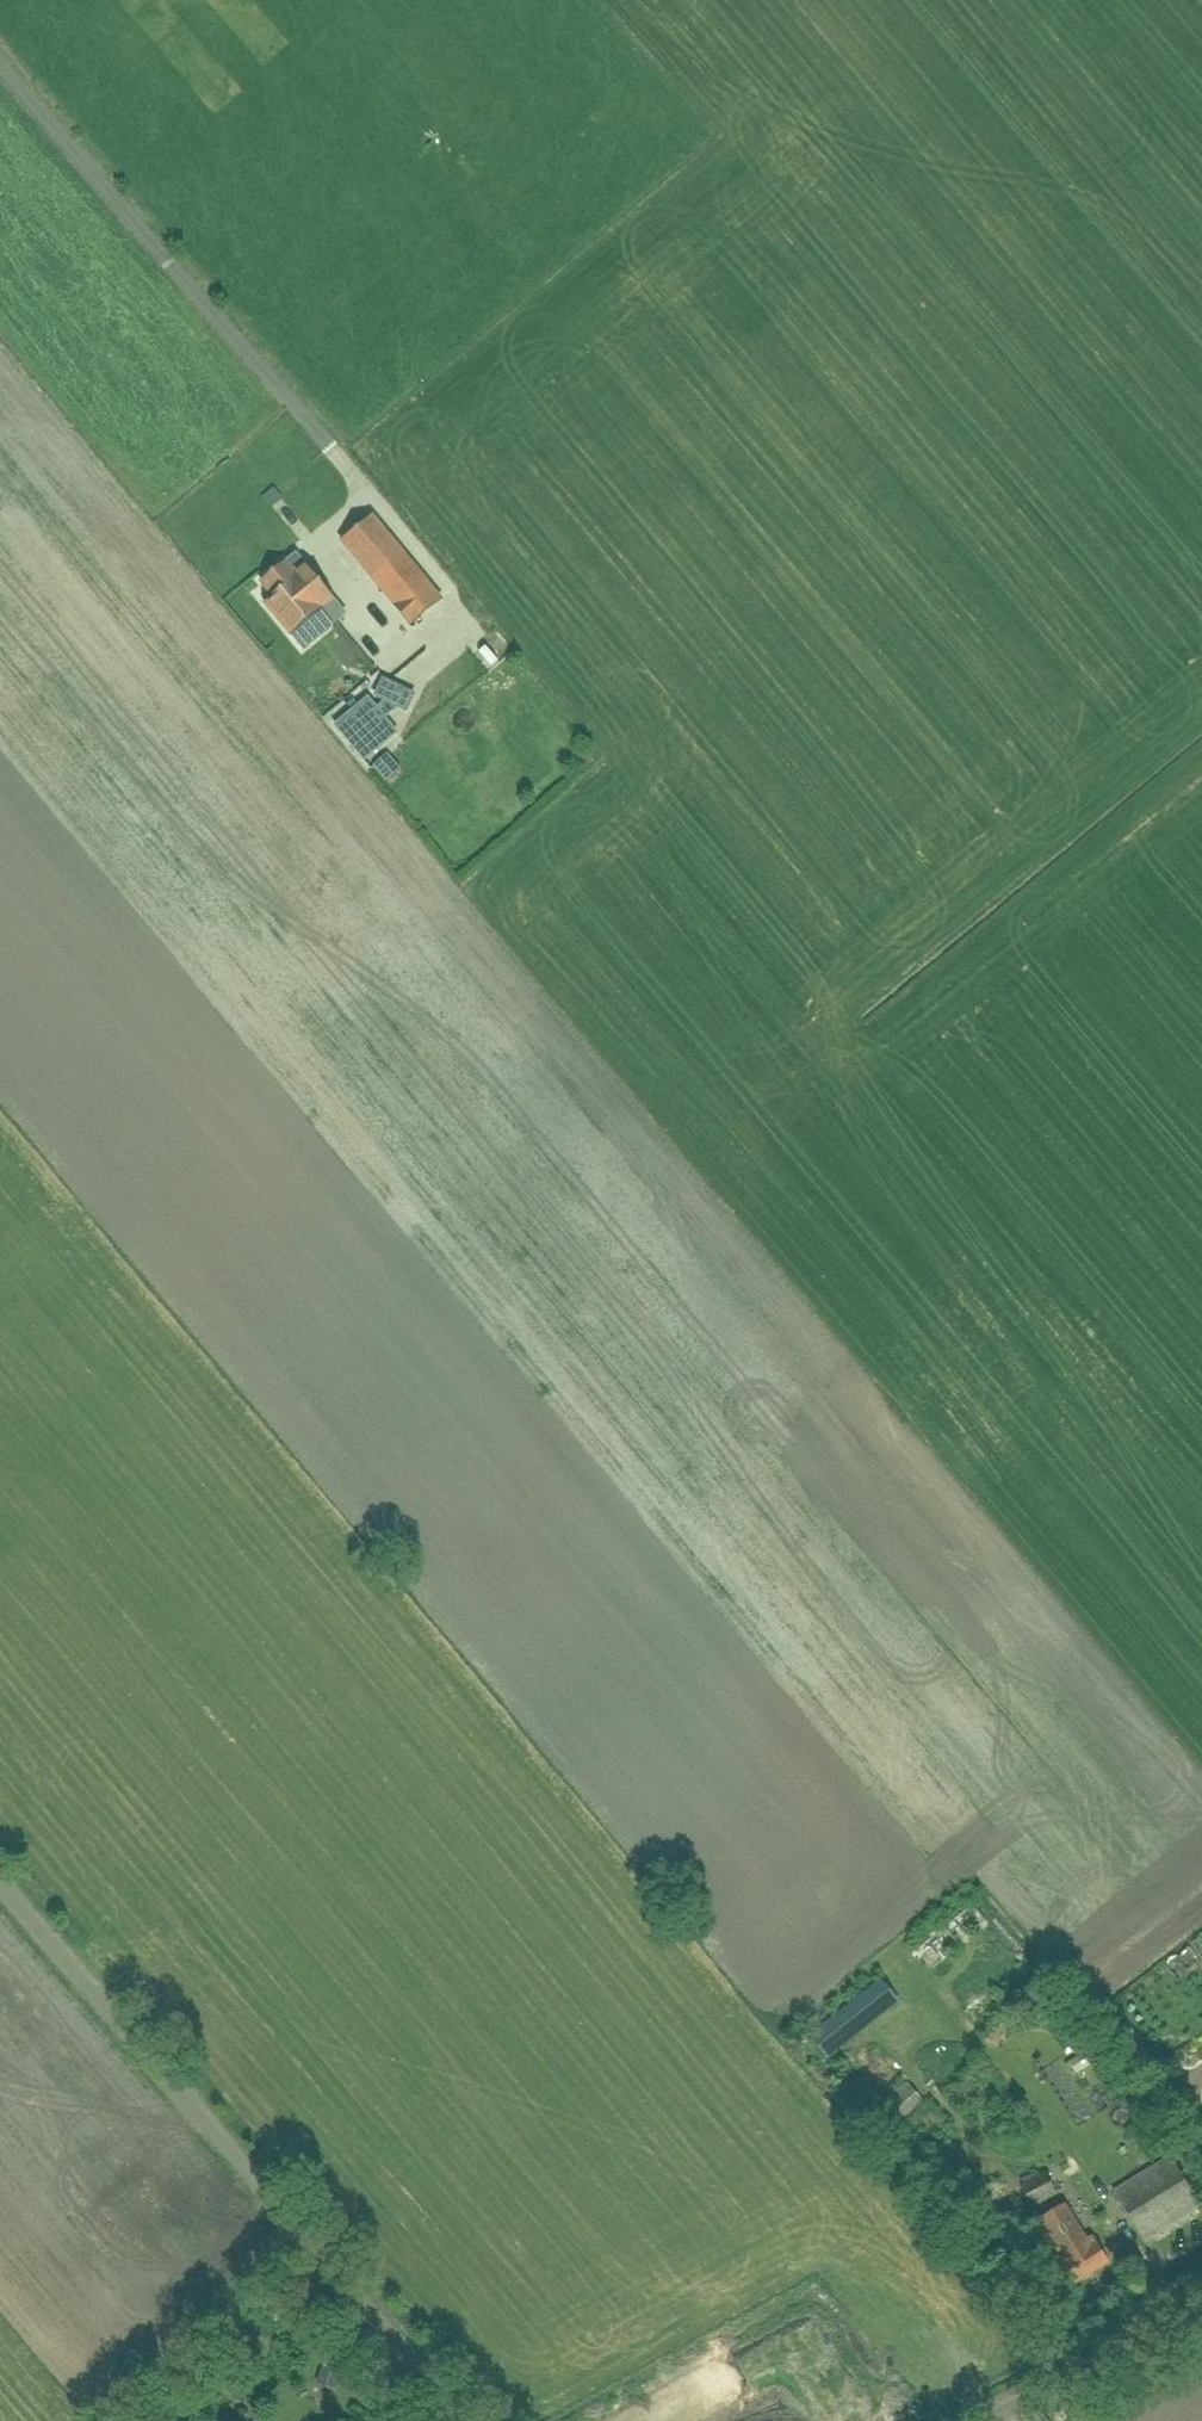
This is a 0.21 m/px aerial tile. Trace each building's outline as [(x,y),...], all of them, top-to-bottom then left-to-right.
[(342,540),(371,575),(411,622),(440,598),(372,516),(342,540)] [(332,598),(296,554),(262,581),(274,596),(266,603),(290,632),(332,598)] [(356,753),(391,724),(368,697),(333,727),(356,753)] [(819,2066),(900,2000),(882,1977),(800,2042),(819,2066)] [(881,2134),(923,2101),(907,2082),(865,2116),(881,2134)] [(1143,2243),(1200,2209),(1169,2158),(1112,2192),(1143,2243)] [(1057,2195),(1045,2172),(1020,2185),(1032,2208),(1057,2195)] [(1072,2286),(1109,2264),(1092,2235),(1086,2239),(1064,2204),(1038,2220),(1063,2262),(1059,2264),(1072,2286)] [(1124,2237),(1113,2243),(1121,2261),(1133,2255),(1124,2237)]
